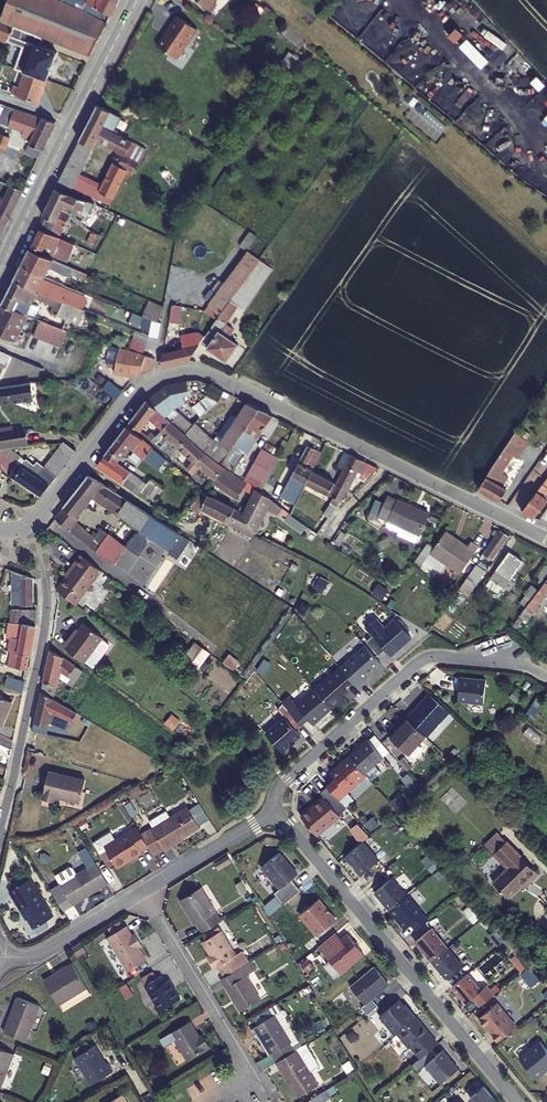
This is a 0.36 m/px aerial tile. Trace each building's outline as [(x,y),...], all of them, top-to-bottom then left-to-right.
[(111,15),(87,2),(83,9),(60,0),(7,0),(0,18),(0,21),(1,21),(43,37),(90,57),(111,15)] [(117,3),(111,0),(88,0),(87,2),(111,15),(117,3)] [(215,9),(221,2),(219,0),(205,0),(215,9)] [(173,29),(163,44),(181,56),(202,26),(181,12),(171,27),(173,29)] [(43,37),(1,21),(0,23),(0,38),(9,41),(11,36),(25,41),(23,47),(15,69),(24,72),(46,80),(57,52),(40,46),(43,37)] [(171,27),(161,43),(163,44),(173,29),(171,27)] [(25,41),(11,36),(9,41),(23,47),(25,41)] [(482,70),(490,63),(469,41),(461,48),(482,70)] [(42,91),(46,80),(24,72),(21,83),(42,91)] [(38,103),(42,91),(21,83),(19,87),(14,85),(11,93),(38,103)] [(132,169),(138,173),(151,148),(118,131),(127,115),(103,103),(65,179),(101,197),(104,190),(118,197),(132,169)] [(0,104),(0,126),(2,127),(3,123),(25,131),(23,136),(31,140),(25,152),(38,159),(56,123),(0,104)] [(0,133),(0,148),(6,150),(10,137),(0,133)] [(172,160),(163,155),(158,164),(167,169),(172,160)] [(0,181),(0,237),(23,189),(0,181)] [(83,197),(61,186),(55,199),(69,205),(77,211),(80,205),(95,212),(94,214),(108,220),(114,208),(95,200),(83,197)] [(66,233),(77,211),(69,205),(55,199),(47,214),(51,216),(47,224),(66,233)] [(79,242),(45,227),(37,244),(72,259),(79,242)] [(97,231),(93,240),(98,242),(102,233),(97,231)] [(35,246),(27,263),(51,274),(54,266),(72,274),(74,271),(90,278),(93,272),(90,271),(35,246)] [(265,257),(253,249),(211,309),(223,317),(265,257)] [(279,267),(265,257),(223,317),(209,337),(207,341),(233,358),(244,342),(234,335),(240,327),(231,321),(244,303),(251,308),(279,267)] [(176,262),(167,301),(186,305),(195,266),(176,262)] [(51,274),(27,263),(20,277),(72,301),(74,295),(78,286),(51,274)] [(72,301),(20,277),(8,302),(33,313),(41,295),(59,303),(57,309),(84,321),(89,308),(83,305),(72,301)] [(85,300),(74,295),(72,301),(83,305),(85,300)] [(170,304),(156,298),(149,315),(164,320),(170,304)] [(8,302),(2,312),(5,314),(2,319),(0,318),(0,332),(18,340),(33,313),(8,302)] [(73,328),(46,318),(39,333),(66,344),(73,328)] [(158,320),(155,334),(156,335),(164,338),(167,322),(158,320)] [(155,334),(142,329),(139,336),(140,336),(138,342),(151,348),(156,335),(155,334)] [(198,345),(170,351),(167,366),(194,360),(207,341),(209,337),(204,333),(197,342),(198,345)] [(152,354),(116,343),(113,357),(122,359),(120,370),(138,374),(148,371),(152,354)] [(4,376),(14,354),(0,347),(0,374),(4,376)] [(33,362),(25,380),(44,379),(49,368),(33,362)] [(0,387),(0,403),(35,397),(33,382),(0,387)] [(195,437),(199,430),(176,412),(187,404),(182,396),(187,394),(190,393),(192,393),(196,393),(199,394),(203,395),(219,403),(225,393),(211,386),(199,382),(188,382),(166,387),(153,398),(160,407),(195,437)] [(116,401),(122,394),(108,383),(103,390),(116,401)] [(131,423),(141,432),(152,420),(164,430),(171,422),(148,402),(131,423)] [(250,428),(259,410),(248,404),(224,452),(234,457),(250,428)] [(273,417),(259,410),(250,428),(234,457),(244,461),(257,436),(262,438),(273,417)] [(171,457),(189,437),(171,422),(164,430),(153,442),(157,445),(167,435),(173,440),(163,451),(171,457)] [(105,457),(117,465),(131,447),(145,459),(148,457),(165,471),(171,465),(128,428),(105,457)] [(29,446),(27,435),(14,437),(13,429),(0,430),(0,448),(29,446)] [(195,437),(215,453),(222,439),(200,429),(199,430),(195,437)] [(208,453),(189,437),(171,457),(175,461),(182,453),(194,463),(187,471),(190,473),(208,453)] [(62,445),(42,470),(35,465),(31,470),(4,451),(0,457),(0,466),(10,473),(42,497),(59,475),(77,451),(64,442),(62,445)] [(521,454),(508,446),(484,486),(512,503),(519,491),(509,485),(516,474),(506,469),(513,458),(520,462),(522,457),(520,456),(521,454)] [(290,483),(303,490),(307,484),(313,472),(322,454),(315,451),(307,447),(290,483)] [(190,473),(193,476),(199,469),(214,482),(226,469),(208,453),(190,473)] [(351,456),(344,453),(338,467),(344,470),(351,456)] [(260,460),(253,456),(243,477),(249,482),(260,460)] [(336,488),(346,493),(356,473),(369,480),(379,470),(351,456),(344,470),(338,484),(336,488)] [(130,474),(117,465),(105,457),(97,467),(122,484),(130,474)] [(531,462),(525,459),(522,463),(533,471),(539,463),(533,459),(531,462)] [(214,482),(211,485),(223,495),(230,498),(240,488),(253,495),(255,491),(226,469),(214,482)] [(338,484),(313,472),(307,484),(342,501),(346,493),(336,488),(338,484)] [(142,530),(171,549),(181,535),(170,528),(91,475),(56,518),(113,565),(142,530)] [(146,485),(142,492),(149,497),(156,485),(150,481),(146,485)] [(525,509),(538,515),(546,502),(546,481),(525,509)] [(237,527),(254,535),(267,510),(280,516),(282,510),(255,491),(253,495),(246,509),(243,514),(237,527)] [(203,509),(237,527),(243,514),(238,512),(203,493),(189,508),(201,515),(203,509)] [(388,498),(384,505),(376,502),(372,516),(421,534),(429,512),(398,500),(397,502),(388,498)] [(500,530),(480,559),(492,567),(497,560),(494,558),(510,536),(500,530)] [(443,560),(457,541),(448,535),(438,549),(428,542),(419,556),(437,568),(443,560)] [(457,541),(443,560),(461,574),(480,547),(474,543),(471,548),(461,541),(460,543),(457,541)] [(524,561),(510,552),(491,578),(505,587),(524,561)] [(437,568),(419,556),(416,560),(415,562),(433,574),(437,568)] [(77,565),(58,590),(77,604),(101,573),(96,568),(81,557),(76,564),(77,565)] [(485,572),(476,565),(458,590),(468,596),(485,572)] [(546,577),(546,566),(546,565),(536,577),(543,582),(546,577)] [(32,605),(33,579),(16,572),(15,589),(21,589),(21,605),(32,605)] [(318,576),(313,588),(324,593),(329,581),(318,576)] [(524,611),(532,614),(546,591),(546,581),(524,611)] [(531,599),(537,591),(531,586),(524,595),(531,599)] [(24,608),(21,620),(37,623),(37,610),(24,608)] [(368,640),(381,655),(387,649),(393,655),(414,637),(397,618),(387,627),(378,617),(367,626),(375,634),(368,640)] [(21,620),(20,623),(10,622),(7,638),(11,639),(8,654),(1,653),(0,659),(0,664),(26,668),(29,655),(32,655),(37,623),(21,620)] [(83,624),(74,635),(73,633),(63,644),(83,661),(102,640),(83,624)] [(196,639),(182,658),(197,669),(211,651),(196,639)] [(376,670),(384,663),(368,644),(349,660),(365,679),(373,673),(372,672),(376,669),(376,670)] [(84,672),(49,649),(41,689),(54,697),(55,686),(58,686),(59,678),(72,687),(84,672)] [(343,666),(318,687),(334,706),(347,695),(344,692),(350,687),(347,684),(354,678),(343,666)] [(23,693),(26,682),(10,676),(7,687),(23,693)] [(488,680),(462,677),(460,701),(485,703),(488,680)] [(334,706),(318,687),(317,686),(299,702),(292,694),(285,699),(304,721),(310,716),(316,722),(322,717),(322,714),(325,711),(328,711),(334,706)] [(54,697),(41,689),(28,747),(43,750),(51,709),(73,723),(71,726),(83,733),(92,720),(54,697)] [(2,728),(13,703),(0,697),(0,727),(2,728)] [(268,731),(285,749),(303,733),(287,714),(268,731)] [(412,754),(429,735),(410,719),(400,730),(397,728),(391,735),(412,754)] [(370,738),(351,754),(367,771),(385,755),(370,738)] [(69,756),(75,758),(75,753),(73,752),(73,747),(58,744),(56,755),(69,756)] [(367,771),(351,754),(333,770),(338,776),(330,783),(341,797),(368,773),(367,771)] [(81,798),(86,776),(50,768),(44,794),(55,797),(56,792),(81,798)] [(458,812),(470,801),(454,786),(442,798),(458,812)] [(393,799),(399,807),(408,799),(401,792),(393,799)] [(313,806),(303,814),(319,833),(343,814),(327,795),(318,802),(319,804),(315,807),(313,806)] [(125,803),(133,815),(136,813),(129,801),(125,803)] [(188,809),(171,819),(167,813),(151,822),(154,828),(153,829),(144,834),(149,844),(155,854),(164,849),(199,830),(188,809)] [(367,821),(372,827),(380,821),(375,814),(367,821)] [(142,848),(149,844),(144,834),(138,824),(117,836),(112,829),(96,839),(102,850),(108,846),(117,862),(133,853),(135,855),(144,850),(142,848)] [(380,858),(364,839),(359,843),(347,854),(353,862),(354,861),(357,865),(357,866),(363,873),(380,858)] [(528,882),(531,885),(541,876),(509,842),(496,855),(509,870),(495,883),(510,899),(522,888),(528,882)] [(285,900),(302,886),(293,876),(300,870),(281,848),(263,863),(281,885),(276,890),(285,900)] [(109,880),(97,859),(77,871),(74,864),(71,863),(56,871),(61,880),(74,900),(109,880)] [(25,908),(34,923),(46,916),(54,911),(31,874),(10,886),(23,909),(25,908)] [(376,889),(390,906),(408,892),(393,875),(376,889)] [(525,890),(531,885),(528,882),(522,888),(525,890)] [(197,922),(203,931),(222,919),(202,886),(182,898),(196,923),(197,922)] [(408,892),(390,906),(406,925),(412,921),(417,927),(429,917),(408,892)] [(262,905),(269,914),(282,904),(275,894),(262,905)] [(318,931),(331,922),(337,916),(320,896),(301,911),(318,931)] [(46,916),(34,923),(38,929),(50,923),(46,916)] [(416,938),(432,957),(448,945),(432,925),(416,938)] [(134,934),(131,935),(125,926),(107,936),(128,971),(147,959),(137,943),(139,942),(134,934)] [(220,964),(226,975),(251,960),(244,949),(238,953),(223,929),(204,940),(214,956),(211,958),(216,966),(220,964)] [(340,969),(341,970),(365,951),(349,931),(343,937),(337,929),(319,943),(331,958),(325,963),(334,974),(340,969)] [(82,940),(73,946),(78,954),(87,949),(82,940)] [(448,944),(448,945),(432,957),(447,976),(463,963),(448,944)] [(255,969),(251,960),(226,975),(223,977),(227,985),(248,973),(255,969)] [(74,962),(57,971),(58,973),(46,980),(59,1003),(88,986),(74,962)] [(351,982),(366,1001),(372,995),(390,981),(375,962),(351,982)] [(540,977),(528,965),(520,972),(531,985),(540,977)] [(480,988),(467,972),(451,984),(465,1001),(472,996),(479,1004),(493,993),(486,984),(480,988)] [(248,973),(227,985),(241,1009),(262,997),(248,973)] [(169,980),(165,982),(161,975),(144,985),(160,1011),(180,998),(169,980)] [(32,1037),(44,1002),(22,994),(9,1028),(32,1037)] [(398,1030),(417,1014),(410,1006),(409,1007),(399,996),(380,1012),(396,1031),(398,1030)] [(499,1026),(504,1033),(516,1023),(497,1000),(479,1015),(492,1032),(499,1026)] [(284,1010),(276,1015),(292,1041),(297,1049),(299,1048),(303,1046),(291,1026),(291,1024),(286,1016),(287,1015),(288,1014),(286,1010),(284,1010)] [(417,1014),(398,1030),(410,1045),(411,1044),(421,1056),(432,1046),(427,1039),(433,1034),(417,1014)] [(256,1026),(272,1053),(292,1041),(276,1015),(256,1026)] [(203,1036),(201,1037),(190,1020),(160,1038),(164,1045),(175,1039),(187,1059),(209,1045),(203,1036)] [(499,1026),(492,1032),(498,1038),(504,1033),(499,1026)] [(439,1041),(433,1034),(427,1039),(432,1046),(439,1041)] [(538,1039),(517,1057),(534,1077),(542,1069),(546,1064),(546,1065),(546,1050),(538,1039)] [(278,1061),(297,1049),(292,1041),(272,1053),(277,1061),(278,1061)] [(109,1061),(107,1062),(96,1044),(75,1056),(92,1084),(114,1070),(109,1061)] [(19,1053),(0,1046),(0,1084),(6,1086),(19,1053)] [(438,1052),(432,1046),(421,1056),(443,1080),(460,1065),(444,1046),(438,1052)] [(297,1049),(278,1061),(298,1096),(319,1084),(299,1048),(297,1049)] [(484,1087),(470,1098),(473,1101),(497,1101),(484,1087)] [(307,1101),(326,1101),(325,1101),(332,1097),(328,1089),(307,1101)] [(122,1094),(108,1101),(127,1101),(122,1094)]
